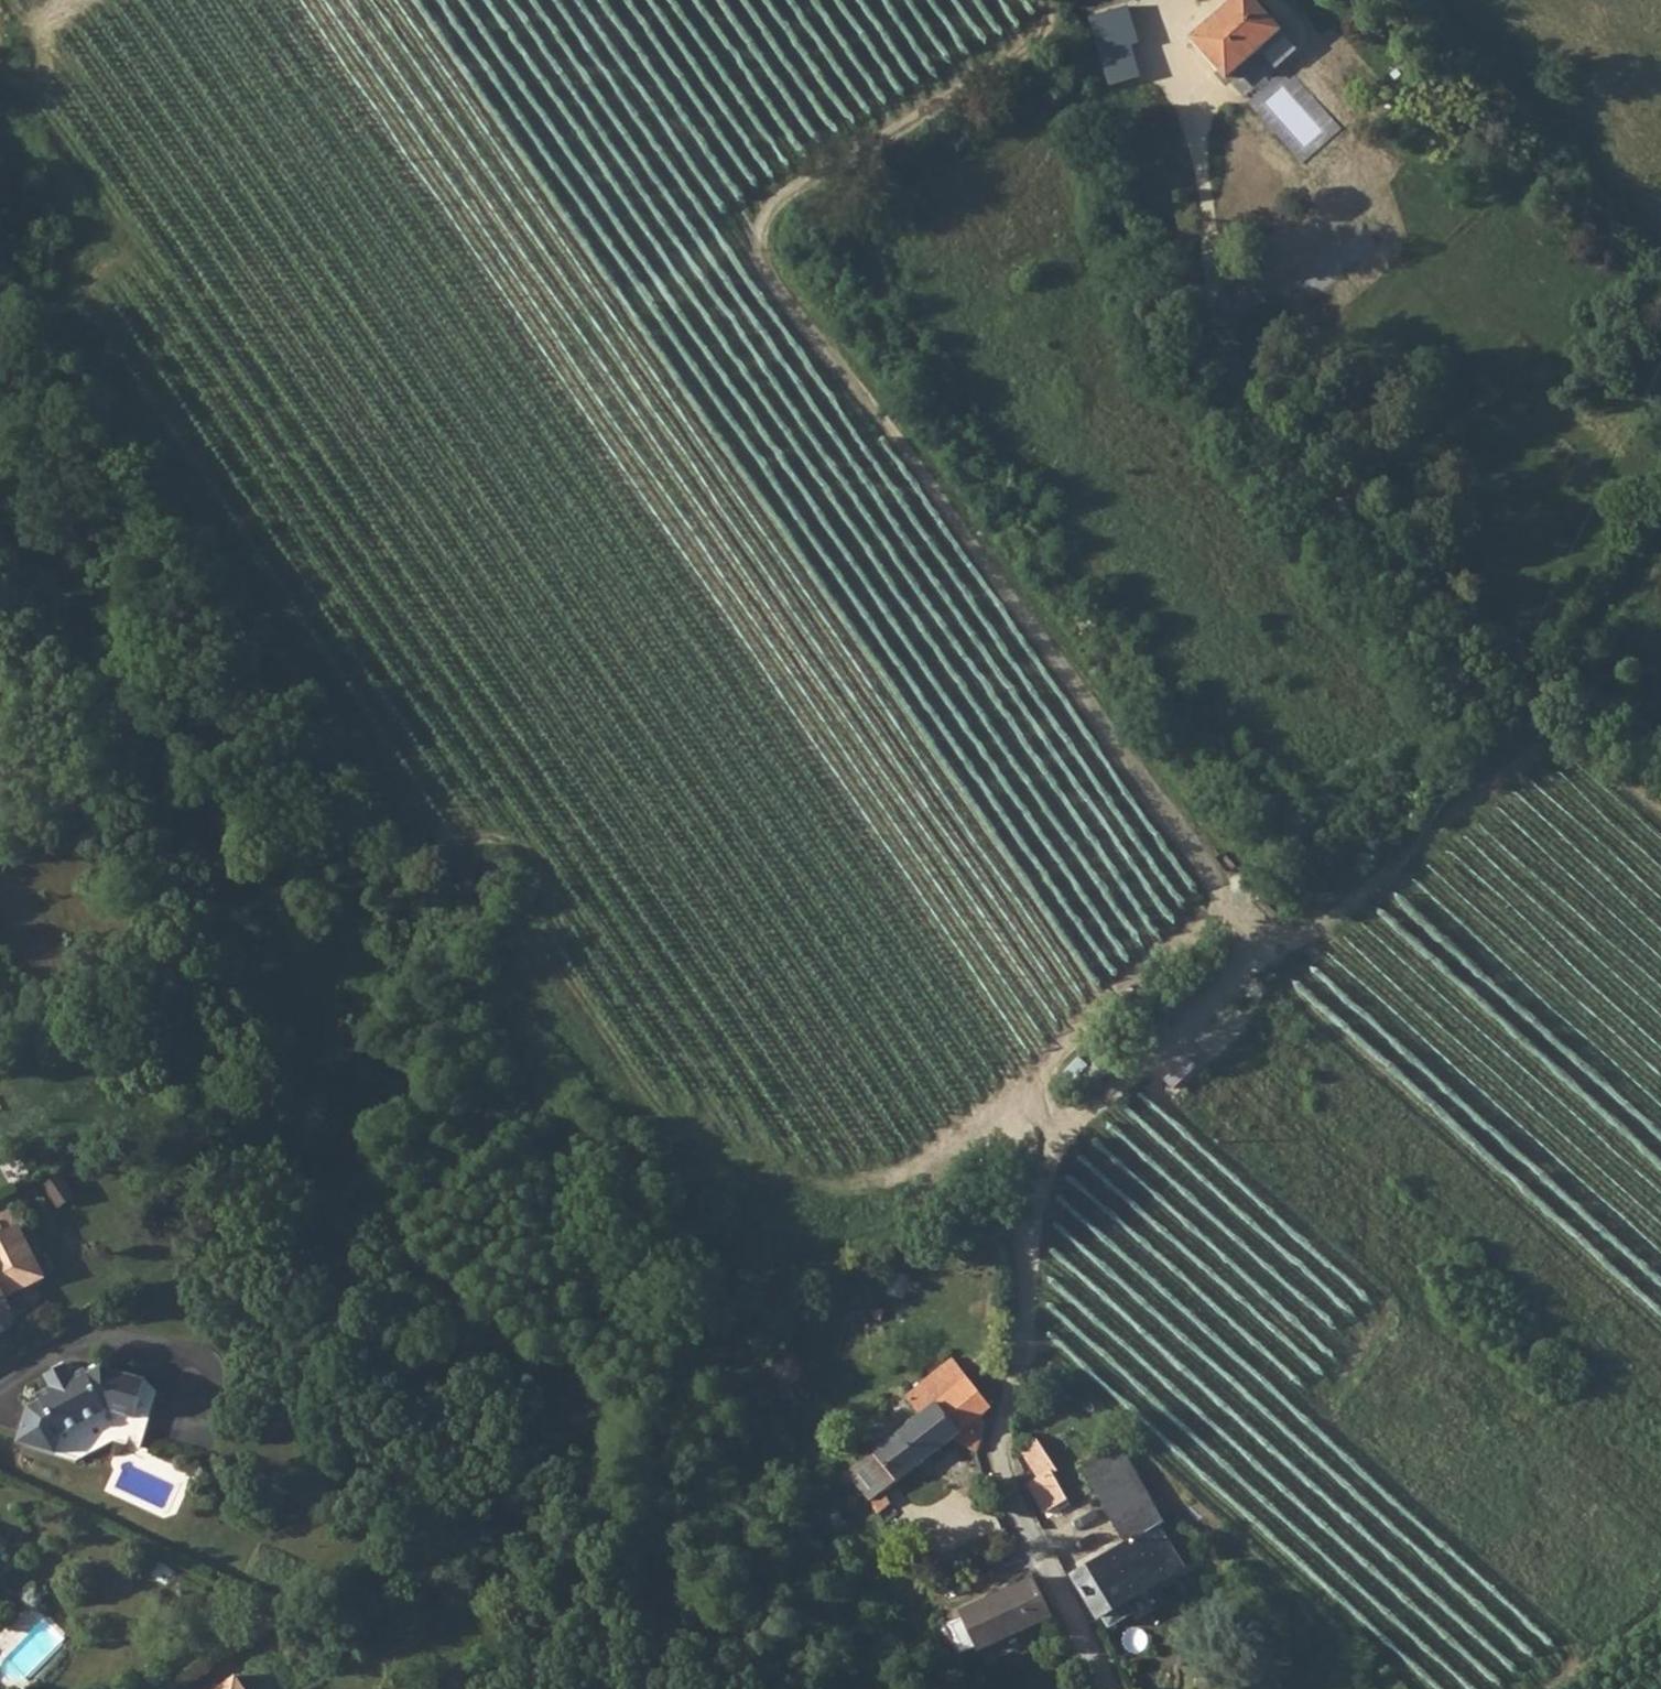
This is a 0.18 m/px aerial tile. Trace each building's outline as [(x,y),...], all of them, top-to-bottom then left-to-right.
[(1076,36),(1086,33),(1093,56),(1124,47),(1114,9),(1107,11),(1104,0),(1067,0),(1076,36)] [(1189,40),(1223,79),(1277,31),(1250,0),(1236,0),(1189,40)] [(0,1238),(0,1333),(7,1330),(6,1329),(11,1327),(15,1318),(5,1296),(19,1290),(24,1281),(17,1268),(35,1259),(19,1228),(0,1238)] [(24,1281),(19,1290),(45,1277),(35,1259),(17,1268),(24,1281)] [(990,1346),(998,1347),(999,1338),(992,1337),(990,1346)] [(918,1416),(848,1474),(871,1501),(877,1513),(891,1504),(885,1492),(952,1439),(978,1453),(981,1444),(986,1424),(981,1417),(989,1410),(992,1408),(951,1359),(904,1398),(918,1416)] [(67,1363),(46,1374),(49,1380),(70,1369),(67,1363)] [(18,1442),(78,1459),(113,1439),(140,1447),(156,1392),(145,1379),(103,1366),(89,1373),(87,1368),(73,1375),(70,1369),(49,1380),(53,1386),(39,1393),(42,1398),(29,1405),(18,1442)] [(1039,1480),(1026,1488),(1039,1516),(1066,1501),(1055,1481),(1051,1475),(1057,1472),(1038,1440),(1021,1450),(1039,1480)] [(1119,1445),(1080,1467),(1097,1497),(1123,1541),(1128,1539),(1131,1543),(1074,1576),(1098,1621),(1103,1618),(1108,1629),(1133,1615),(1128,1604),(1184,1573),(1157,1527),(1163,1523),(1119,1445)] [(1080,1467),(1055,1481),(1066,1501),(1073,1512),(1097,1497),(1080,1467)] [(1053,1617),(1032,1576),(960,1612),(979,1652),(1053,1617)]
